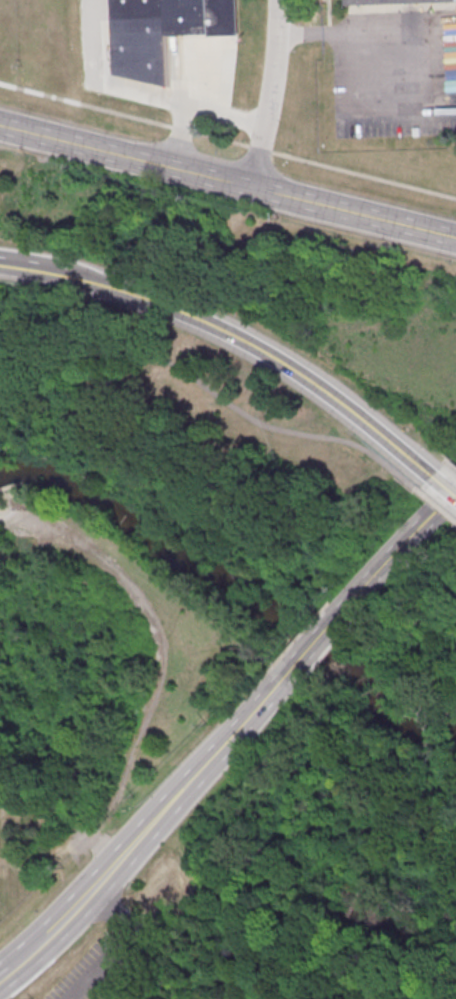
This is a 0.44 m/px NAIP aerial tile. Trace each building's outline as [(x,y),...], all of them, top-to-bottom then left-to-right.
[(115,73),(113,0),(237,0),(239,36),(208,37),(208,34),(167,36),(169,86),(115,73)] [(18,536),(29,536),(29,548),(18,548),(18,536)]
